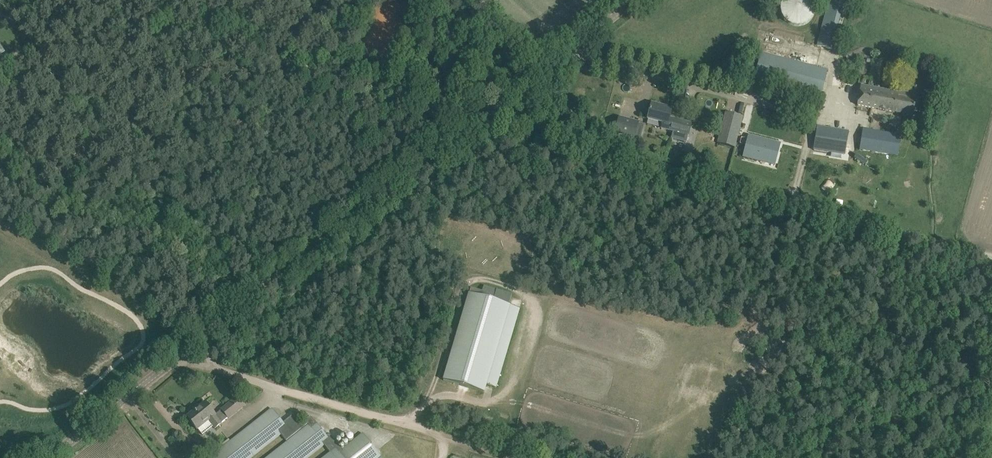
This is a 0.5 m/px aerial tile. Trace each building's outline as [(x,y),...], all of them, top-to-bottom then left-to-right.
[(780,10),(781,15),(783,19),(787,23),(791,25),(796,26),(801,26),(806,24),(810,21),(813,17),(815,13),(815,7),(814,2),(813,0),(782,0),(780,5),(780,10)] [(817,46),(831,50),(844,0),(828,0),(817,46)] [(423,30),(415,27),(412,35),(415,36),(413,42),(419,44),(423,33),(422,32),(423,30)] [(756,71),(754,81),(769,85),(814,97),(820,98),(827,70),(816,67),(761,52),(756,71)] [(898,93),(860,86),(857,105),(912,116),(916,100),(897,97),(898,93)] [(651,104),(647,119),(662,123),(661,128),(673,131),(671,139),(686,143),(688,135),(691,124),(669,118),(672,109),(651,104)] [(725,112),(717,143),(735,148),(743,117),(725,112)] [(638,121),(619,116),(614,133),(634,138),(638,121)] [(817,127),(813,150),(829,153),(830,150),(845,153),(848,131),(846,141),(816,136),(818,127),(818,126),(817,127)] [(863,129),(859,150),(867,151),(871,152),(897,156),(900,136),(898,135),(863,129)] [(748,135),(742,157),(757,161),(757,158),(770,161),(773,150),(776,151),(778,143),(748,135)] [(471,288),(469,293),(443,380),(484,392),(486,385),(496,388),(520,309),(509,306),(512,294),(496,289),(497,289),(484,285),(482,291),(471,288)] [(244,406),(237,398),(215,415),(205,402),(204,403),(205,404),(196,411),(195,410),(187,417),(197,430),(208,421),(215,429),(228,418),(228,419),(244,406)] [(283,423),(272,409),(264,415),(219,451),(210,457),(250,457),(281,434),(286,441),(307,424),(308,425),(294,437),(267,457),(307,457),(324,445),(330,453),(323,457),(382,457),(381,456),(363,433),(339,452),(314,421),(310,416),(301,424),(293,414),(283,423)]
